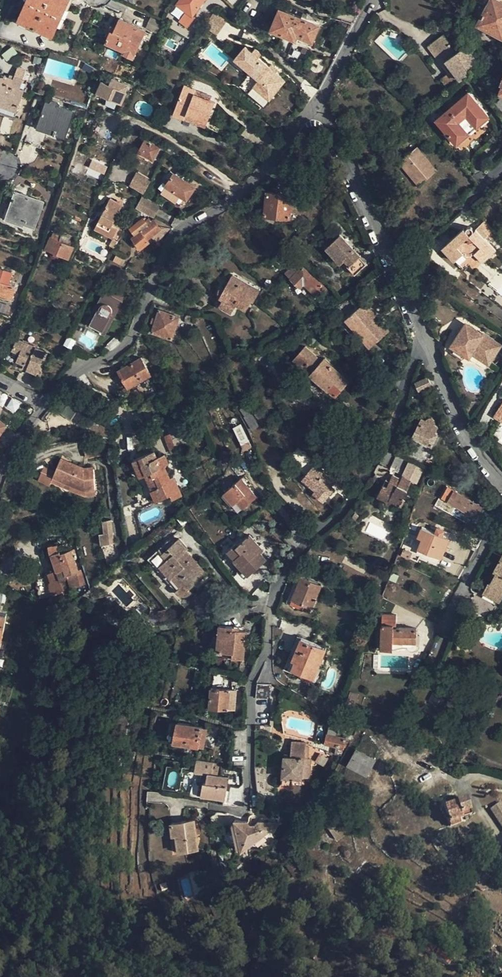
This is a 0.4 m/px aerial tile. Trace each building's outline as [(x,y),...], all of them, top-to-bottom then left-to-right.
[(69,0),(29,0),(25,8),(24,7),(19,19),(53,34),(58,23),(57,22),(64,6),(65,7),(69,0)] [(204,0),(179,0),(176,4),(186,12),(179,22),(187,28),(194,18),(192,16),(204,0)] [(487,6),(477,24),(501,37),(501,1),(500,0),(476,0),(487,6)] [(271,28),(296,38),(298,34),(313,41),(320,24),(280,8),(277,15),(268,11),(263,23),(272,27),(271,28)] [(227,22),(216,14),(206,27),(218,35),(227,22)] [(157,34),(162,23),(151,17),(146,28),(157,34)] [(134,56),(146,30),(120,18),(114,31),(111,30),(106,42),(124,50),(123,51),(134,56)] [(443,33),(427,46),(449,73),(453,70),(460,79),(471,72),(468,67),(477,60),(466,46),(457,37),(450,42),(443,33)] [(315,41),(313,41),(298,34),(296,38),(296,39),(313,47),(315,41)] [(244,45),(234,57),(249,71),(256,78),(252,84),(267,98),(283,80),(274,72),(268,67),(268,66),(257,56),(260,53),(253,48),(250,50),(244,45)] [(41,65),(42,58),(35,57),(33,63),(41,65)] [(271,63),(268,66),(268,67),(274,72),(277,69),(271,63)] [(261,105),(267,98),(252,84),(256,78),(249,71),(238,84),(261,105)] [(0,74),(0,104),(17,110),(25,88),(21,87),(24,79),(14,76),(14,79),(0,74)] [(98,91),(108,95),(118,100),(123,102),(127,91),(126,91),(129,83),(113,77),(110,84),(102,81),(98,91)] [(196,90),(184,86),(173,114),(184,118),(186,114),(207,122),(215,102),(210,100),(194,95),(196,90)] [(211,96),(196,90),(194,95),(210,100),(211,96)] [(114,108),(118,100),(108,95),(106,104),(114,108)] [(464,99),(447,114),(456,124),(473,109),(464,99)] [(40,122),(67,131),(74,111),(58,106),(59,103),(52,101),(51,104),(46,102),(40,122)] [(205,127),(207,122),(186,114),(184,118),(205,127)] [(14,120),(3,116),(0,127),(0,134),(9,137),(14,120)] [(418,116),(415,119),(420,125),(423,122),(418,116)] [(65,136),(67,131),(40,122),(38,127),(65,136)] [(427,126),(418,134),(426,142),(429,139),(428,137),(431,135),(432,133),(427,126)] [(44,133),(36,131),(31,144),(40,147),(44,133)] [(153,153),(156,155),(160,148),(146,140),(138,153),(150,159),(153,153)] [(417,147),(400,161),(420,184),(436,170),(417,147)] [(99,168),(102,162),(93,158),(90,164),(99,168)] [(137,171),(128,187),(143,195),(151,179),(137,171)] [(103,177),(95,173),(91,185),(98,188),(103,177)] [(175,174),(167,185),(187,200),(195,188),(175,174)] [(183,205),(187,200),(167,185),(162,191),(183,205)] [(43,201),(16,191),(7,215),(24,221),(25,220),(35,223),(43,201)] [(265,214),(283,216),(290,216),(291,210),(297,211),(298,201),(292,201),(292,194),(267,191),(265,214)] [(159,206),(142,197),(137,207),(153,217),(159,206)] [(122,230),(115,227),(116,224),(114,223),(122,206),(110,199),(95,228),(118,239),(122,230)] [(297,211),(306,211),(306,202),(298,201),(297,211)] [(133,240),(139,249),(148,242),(147,240),(160,230),(153,220),(150,221),(149,219),(145,221),(142,218),(129,228),(136,237),(133,240)] [(494,229),(485,220),(474,230),(472,228),(470,227),(468,227),(466,228),(465,230),(463,228),(442,247),(463,270),(468,266),(459,257),(463,253),(475,254),(482,262),(495,250),(484,238),(494,229)] [(62,234),(61,236),(53,233),(51,238),(50,238),(46,248),(69,258),(73,247),(67,245),(69,237),(62,234)] [(349,265),(348,267),(354,273),(365,263),(359,257),(360,255),(340,234),(326,247),(340,262),(344,259),(349,265)] [(291,265),(284,272),(300,287),(303,284),(314,293),(319,289),(324,293),(327,290),(302,266),(297,271),(291,265)] [(12,297),(16,286),(8,284),(12,272),(0,268),(0,293),(12,297)] [(220,297),(223,299),(219,305),(231,312),(236,303),(245,308),(251,299),(252,300),(258,290),(232,275),(225,288),(222,288),(220,289),(219,291),(219,293),(220,295),(220,297)] [(105,289),(91,317),(108,326),(122,298),(105,289)] [(372,318),(375,315),(364,303),(345,319),(369,346),(388,330),(380,320),(377,324),(372,318)] [(159,310),(156,318),(154,323),(152,331),(172,337),(178,317),(159,310)] [(190,315),(188,314),(186,315),(185,316),(184,319),(185,322),(188,323),(191,322),(192,321),(193,318),(192,316),(190,315)] [(380,320),(375,315),(372,318),(377,324),(380,320)] [(498,346),(466,324),(453,344),(450,342),(447,347),(455,353),(465,347),(488,361),(498,346)] [(17,360),(24,364),(28,365),(27,369),(37,373),(45,351),(17,340),(12,351),(19,354),(17,360)] [(300,365),(305,369),(302,373),(307,378),(303,384),(319,398),(329,387),(335,393),(348,379),(323,358),(321,360),(305,346),(293,359),(300,365)] [(449,350),(444,356),(461,367),(466,361),(449,350)] [(140,358),(118,370),(128,387),(150,375),(140,358)] [(427,377),(426,377),(418,381),(415,382),(418,389),(430,385),(427,377)] [(178,400),(181,399),(185,398),(182,390),(176,391),(178,400)] [(83,400),(73,393),(59,413),(69,420),(76,410),(88,418),(99,404),(87,395),(83,400)] [(246,405),(240,409),(244,416),(243,416),(252,430),(258,426),(249,412),(250,411),(246,405)] [(498,409),(494,416),(497,418),(501,422),(501,411),(498,409)] [(16,412),(8,425),(15,431),(24,419),(16,412)] [(426,420),(421,418),(413,435),(431,444),(437,433),(434,431),(437,426),(434,424),(434,421),(433,420),(432,418),(429,418),(428,418),(426,420)] [(167,426),(170,433),(172,439),(182,435),(183,434),(177,422),(174,422),(167,426)] [(240,424),(233,427),(240,443),(247,440),(240,424)] [(187,446),(182,435),(172,439),(170,433),(164,436),(171,453),(176,450),(187,446)] [(155,450),(133,459),(140,477),(145,475),(156,500),(171,494),(173,499),(181,495),(173,476),(169,478),(164,466),(168,464),(164,454),(157,456),(155,450)] [(82,489),(94,488),(92,469),(84,470),(59,460),(51,481),(61,486),(62,481),(82,489)] [(333,488),(331,485),(326,481),(330,476),(315,464),(302,479),(315,491),(313,493),(322,500),(333,488)] [(422,484),(424,477),(415,473),(412,479),(422,484)] [(392,475),(389,480),(387,485),(384,484),(378,495),(390,501),(391,499),(400,503),(411,480),(402,475),(400,479),(392,475)] [(335,481),(330,476),(326,481),(331,485),(335,481)] [(241,478),(223,493),(233,504),(236,501),(242,507),(256,495),(241,478)] [(95,494),(94,488),(82,489),(62,481),(61,486),(85,495),(95,494)] [(195,497),(192,488),(183,492),(188,504),(195,497)] [(449,488),(444,496),(449,499),(448,500),(476,516),(481,507),(449,488)] [(102,521),(104,543),(113,542),(111,520),(102,521)] [(418,537),(422,539),(418,548),(441,556),(448,538),(421,528),(418,537)] [(266,559),(260,553),(256,549),(259,546),(249,535),(243,539),(242,537),(226,551),(248,575),(266,559)] [(179,539),(168,547),(177,557),(186,550),(187,548),(179,539)] [(65,579),(66,579),(69,578),(68,574),(77,570),(74,559),(77,557),(74,550),(71,551),(71,550),(60,553),(59,551),(54,553),(52,546),(48,547),(56,571),(47,574),(49,578),(36,582),(39,598),(52,596),(52,595),(61,592),(61,591),(68,588),(65,579)] [(186,556),(189,554),(186,550),(177,557),(168,547),(161,553),(159,549),(151,556),(170,578),(171,577),(179,586),(174,590),(177,592),(179,594),(182,595),(185,595),(188,594),(192,591),(194,589),(195,590),(210,578),(192,557),(189,559),(186,556)] [(407,557),(409,552),(403,549),(401,555),(407,557)] [(494,570),(496,572),(494,576),(486,593),(499,600),(501,594),(501,555),(494,570)] [(147,559),(174,590),(179,586),(171,577),(170,578),(151,556),(147,559)] [(84,572),(69,578),(66,579),(70,587),(87,581),(84,572)] [(286,602),(290,603),(300,577),(297,575),(286,602)] [(321,585),(300,577),(290,603),(304,609),(306,605),(312,607),(321,585)] [(496,606),(499,600),(486,593),(483,598),(496,606)] [(364,603),(357,600),(354,606),(361,610),(364,603)] [(394,624),(395,624),(396,614),(382,614),(382,624),(394,624)] [(462,630),(469,634),(473,627),(466,623),(462,630)] [(219,625),(218,635),(224,635),(222,651),(230,652),(230,657),(243,658),(246,631),(239,631),(239,627),(219,625)] [(469,634),(462,630),(459,635),(457,648),(467,649),(468,635),(469,634)] [(216,634),(215,650),(222,651),(224,635),(218,635),(216,634)] [(285,665),(292,667),(295,660),(292,659),(300,638),(297,636),(285,665)] [(326,648),(300,638),(292,659),(295,660),(292,667),(314,677),(326,648)] [(413,651),(415,651),(417,650),(418,649),(419,647),(419,642),(416,642),(392,641),(392,649),(404,647),(405,647),(408,649),(411,651),(413,651)] [(271,683),(258,682),(257,698),(270,698),(271,683)] [(228,707),(229,690),(230,689),(211,687),(209,707),(228,709),(228,707)] [(350,692),(347,701),(355,704),(358,694),(350,692)] [(355,704),(347,701),(346,701),(342,709),(353,713),(356,704),(355,704)] [(169,740),(174,741),(177,722),(172,721),(169,740)] [(198,746),(201,727),(177,722),(174,741),(198,746)] [(206,727),(201,727),(198,746),(203,746),(206,727)] [(324,743),(343,748),(346,737),(336,735),(328,733),(327,733),(324,743)] [(305,742),(291,740),(290,754),(283,754),(281,784),(291,785),(293,777),(308,779),(310,767),(302,766),(303,758),(304,758),(305,742)] [(368,778),(376,758),(354,749),(346,769),(368,778)] [(304,758),(303,758),(302,766),(310,767),(310,759),(304,758)] [(213,762),(196,759),(194,772),(201,773),(206,774),(205,782),(203,781),(201,795),(224,799),(228,777),(217,775),(219,763),(213,762)] [(197,794),(201,795),(203,781),(205,782),(206,774),(201,773),(197,794)] [(465,798),(443,805),(448,821),(471,814),(465,798)] [(499,803),(490,809),(501,827),(501,807),(499,803)] [(273,824),(270,821),(258,820),(253,824),(251,822),(246,826),(244,824),(243,819),(233,819),(233,821),(231,823),(236,848),(239,849),(240,852),(253,842),(254,839),(263,832),(265,833),(272,829),(273,824)] [(171,823),(172,835),(176,835),(178,851),(198,848),(196,833),(195,827),(194,820),(171,823)] [(196,875),(190,876),(192,894),(199,893),(196,875)] [(187,877),(179,880),(185,897),(193,895),(187,877)]
